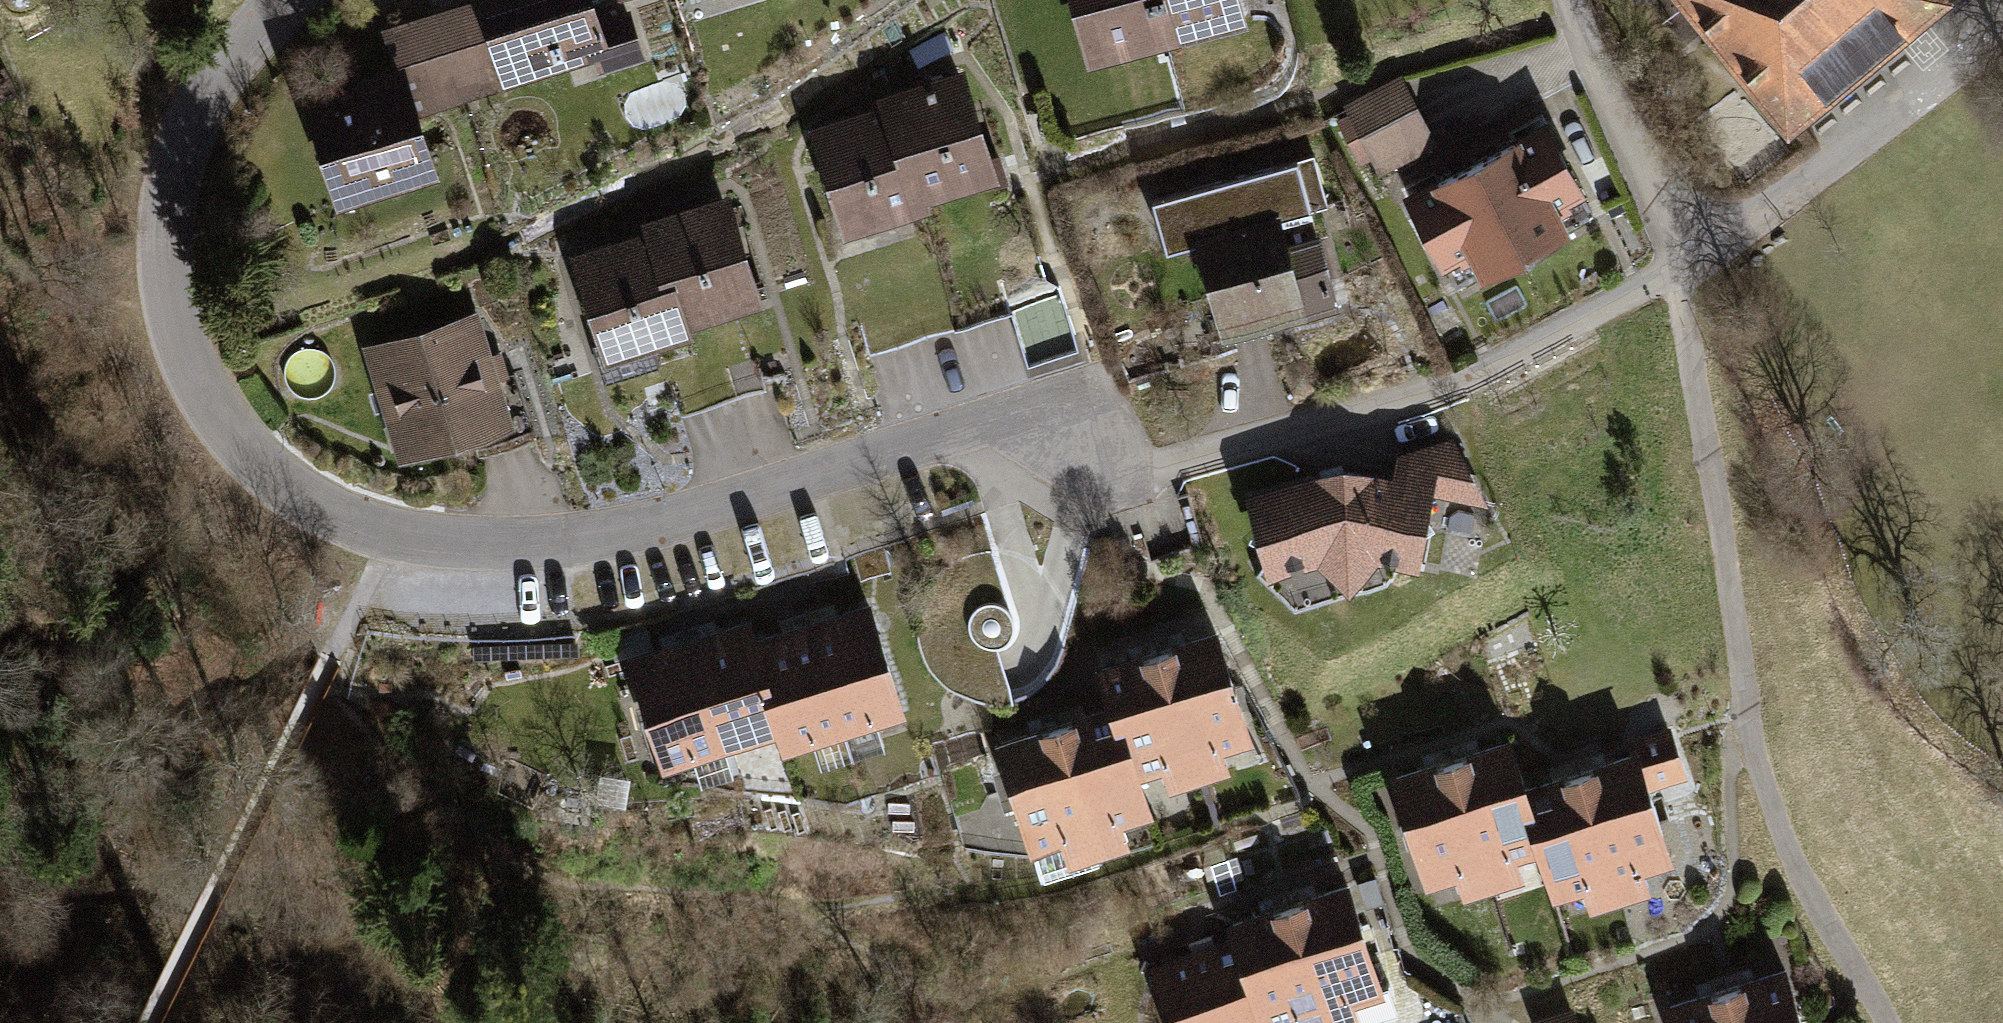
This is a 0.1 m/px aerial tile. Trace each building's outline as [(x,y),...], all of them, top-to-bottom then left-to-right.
[(433,11),(460,100),(507,85),(482,0),(472,0),(433,11)] [(507,85),(594,59),(597,70),(644,55),(630,11),(602,19),(596,0),(482,0),(507,85)] [(1163,0),(1074,0),(1092,64),(1173,42),(1163,0)] [(1173,42),(1251,22),(1246,0),(1163,0),(1173,42)] [(1789,106),(1918,0),(1701,0),(1789,106)] [(460,100),(433,11),(379,27),(390,65),(413,58),(428,110),(460,100)] [(351,90),(306,103),(337,207),(447,175),(428,110),(413,58),(390,65),(347,78),(351,90)] [(888,87),(891,96),(923,199),(1002,174),(967,63),(888,87)] [(1403,72),(1343,103),(1348,113),(1336,119),(1359,164),(1372,158),(1380,173),(1439,142),(1403,72)] [(891,96),(809,122),(845,234),(929,207),(923,199),(891,96)] [(1548,118),(1479,156),(1533,253),(1576,229),(1564,207),(1589,193),(1548,118)] [(1314,151),(1151,196),(1166,251),(1198,242),(1224,336),(1347,302),(1320,206),(1328,204),(1314,151)] [(1479,156),(1405,196),(1444,269),(1449,266),(1458,282),(1488,266),(1493,275),(1533,253),(1479,156)] [(649,212),(653,224),(684,323),(763,299),(729,188),(649,212)] [(653,224),(570,249),(604,362),(689,337),(684,323),(653,224)] [(997,260),(856,304),(872,354),(1013,310),(997,260)] [(478,309),(362,343),(397,460),(513,425),(478,309)] [(668,367),(682,413),(767,389),(753,342),(668,367)] [(1347,467),(1249,493),(1272,577),(1320,564),(1348,590),(1383,557),(1425,565),(1437,499),(1494,509),(1453,439),(1400,453),(1397,474),(1347,467)] [(871,596),(811,616),(849,730),(910,710),(871,596)] [(748,615),(689,633),(726,748),(784,730),(754,634),(748,615)] [(811,616),(754,634),(784,730),(792,752),(849,730),(811,616)] [(1218,621),(1162,639),(1210,781),(1236,772),(1228,748),(1258,738),(1218,621)] [(689,633),(629,652),(663,767),(726,748),(689,633)] [(1103,659),(1117,701),(1143,776),(1164,769),(1172,793),(1210,781),(1162,639),(1103,659)] [(1117,701),(1059,718),(1101,854),(1132,845),(1125,822),(1153,814),(1143,776),(1117,701)] [(1059,718),(996,738),(1031,850),(1064,840),(1071,864),(1101,854),(1059,718)] [(1637,735),(1640,744),(1654,786),(1689,775),(1672,724),(1637,735)] [(979,730),(931,745),(937,766),(986,751),(979,730)] [(1514,731),(1455,750),(1499,888),(1526,881),(1519,857),(1551,847),(1529,779),(1514,731)] [(1640,744),(1583,761),(1629,903),(1655,894),(1647,870),(1678,860),(1654,786),(1640,744)] [(1455,750),(1392,770),(1428,887),(1458,877),(1465,899),(1499,888),(1455,750)] [(1583,761),(1529,779),(1551,847),(1566,894),(1587,887),(1596,914),(1629,903),(1583,761)] [(1290,899),(1330,1022),(1375,1022),(1401,1015),(1391,983),(1386,985),(1352,878),(1290,899)] [(1236,935),(1264,1022),(1294,1022),(1295,1022),(1330,1022),(1290,899),(1230,918),(1236,935)] [(1151,963),(1171,1022),(1264,1022),(1236,935),(1151,963)] [(1729,977),(1743,1022),(1809,1022),(1789,959),(1729,977)] [(1664,997),(1672,1022),(1743,1022),(1729,977),(1664,997)] [(1536,1018),(1538,1022),(1581,1022),(1576,1005),(1536,1018)]
